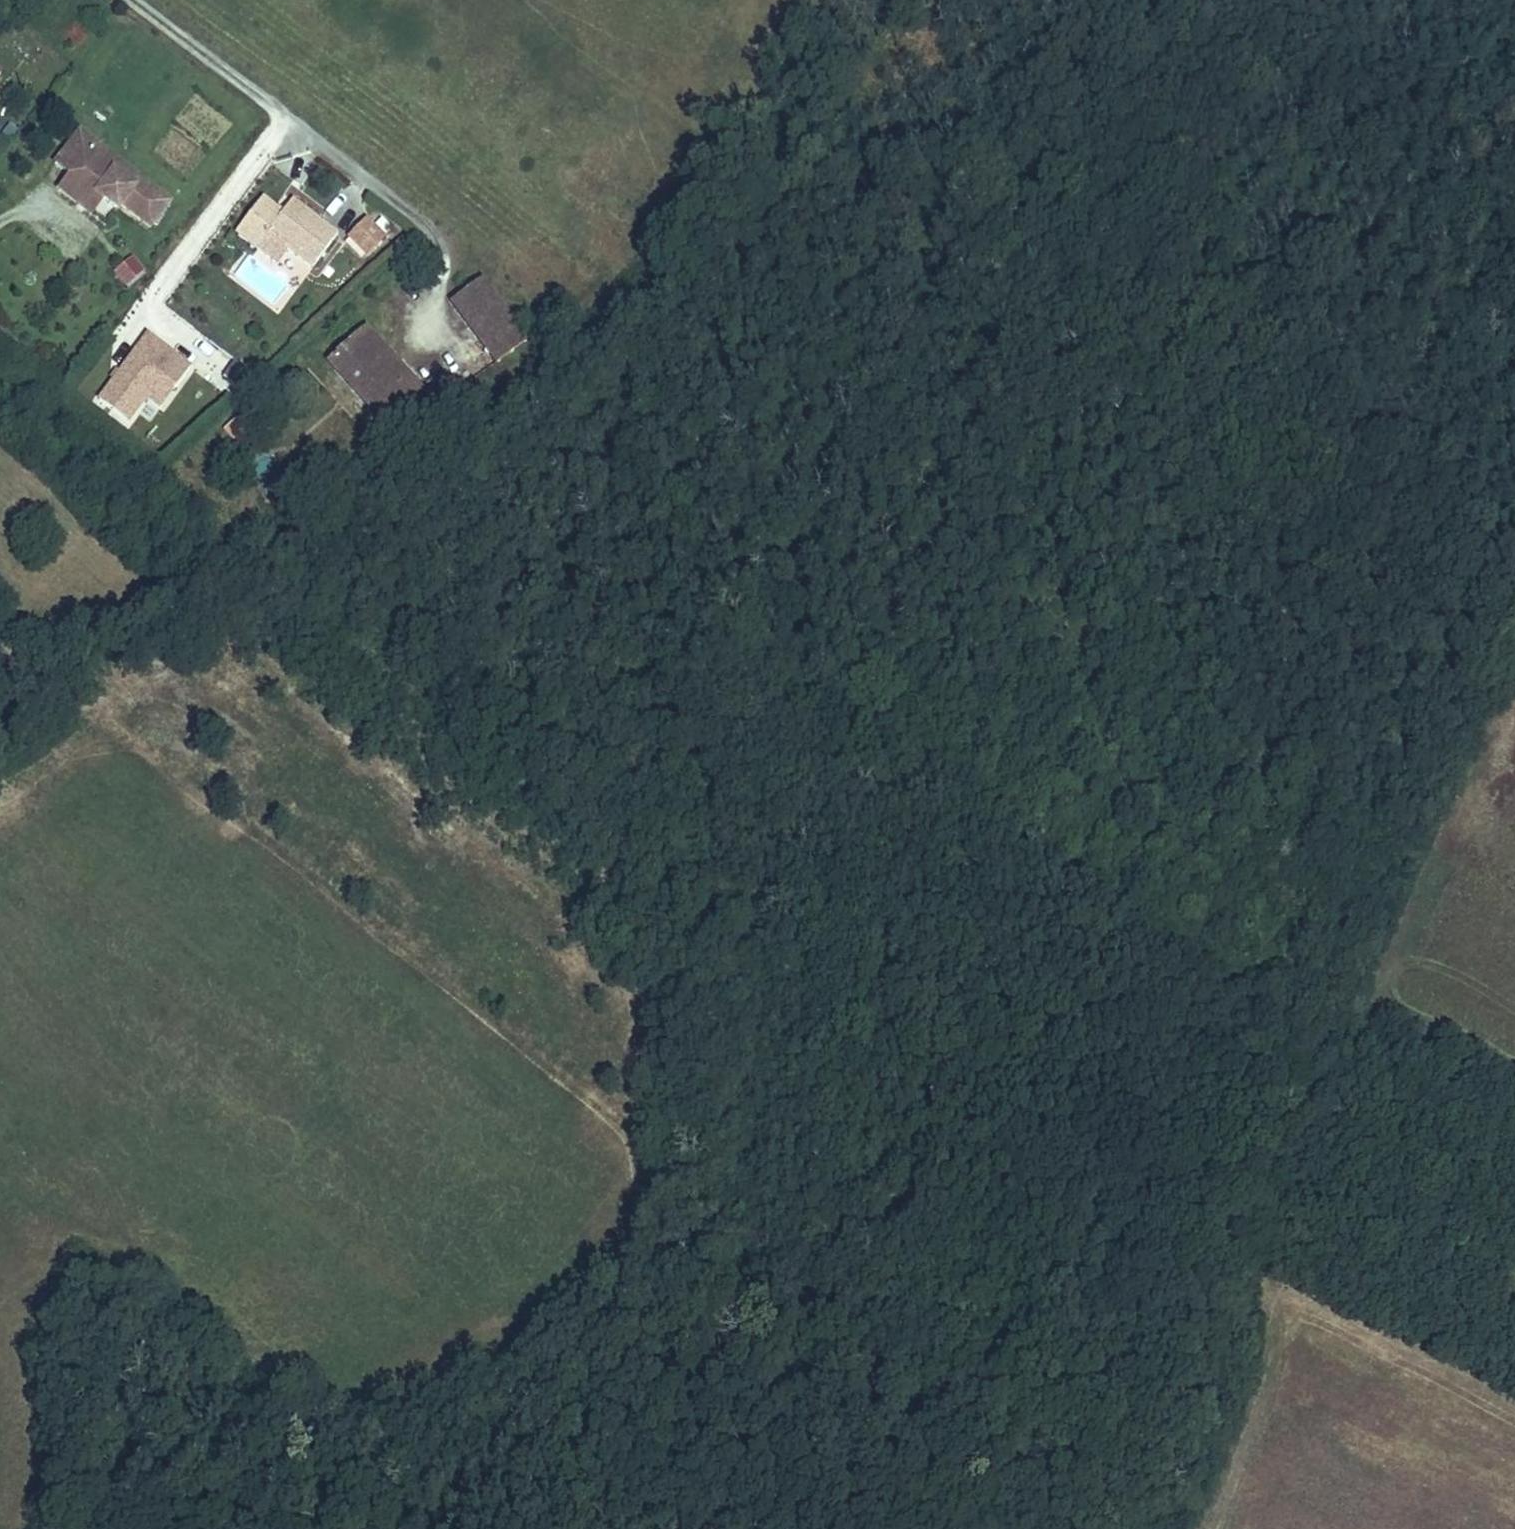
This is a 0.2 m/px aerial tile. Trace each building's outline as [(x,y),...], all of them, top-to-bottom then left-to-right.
[(12,63),(0,53),(0,77),(12,63)] [(69,162),(66,165),(90,184),(94,179),(102,186),(116,197),(120,192),(149,215),(169,190),(79,119),(54,150),(69,162)] [(66,165),(57,177),(90,202),(102,186),(94,179),(90,184),(66,165)] [(259,187),(234,220),(256,236),(267,221),(314,256),(338,224),(291,190),(281,203),(259,187)] [(388,233),(367,214),(344,238),(364,257),(388,233)] [(126,287),(146,270),(133,255),(113,272),(126,287)] [(462,323),(489,304),(474,283),(447,303),(462,323)] [(518,344),(489,304),(462,323),(491,364),(518,344)] [(319,362),(361,411),(397,379),(356,329),(319,362)] [(149,335),(99,401),(129,424),(149,398),(159,406),(189,365),(149,335)] [(397,379),(361,411),(375,427),(411,395),(397,379)]
